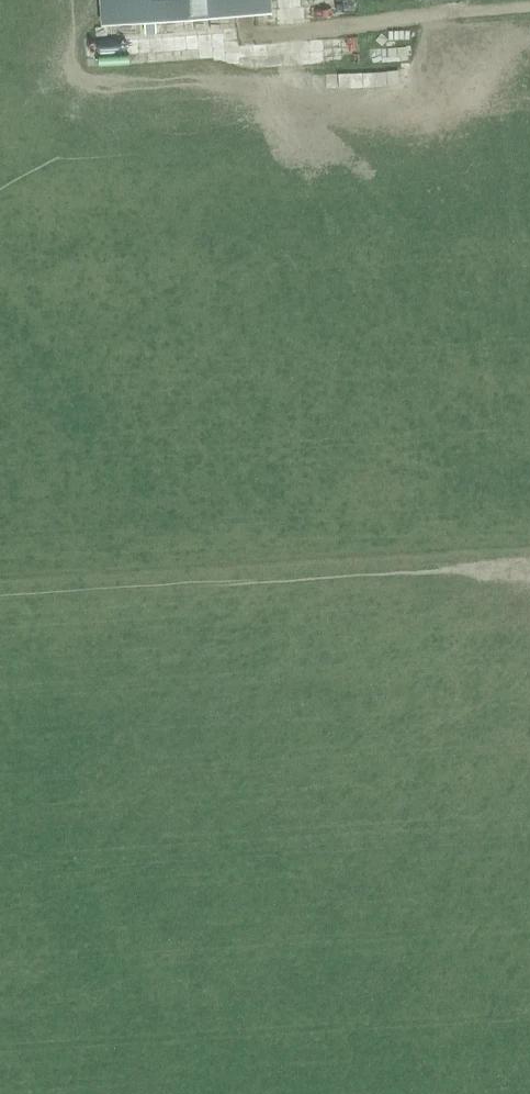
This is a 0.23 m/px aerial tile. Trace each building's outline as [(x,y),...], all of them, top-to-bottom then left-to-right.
[(105,24),(143,21),(144,31),(155,30),(154,19),(266,11),(265,0),(103,0),(105,24)]
